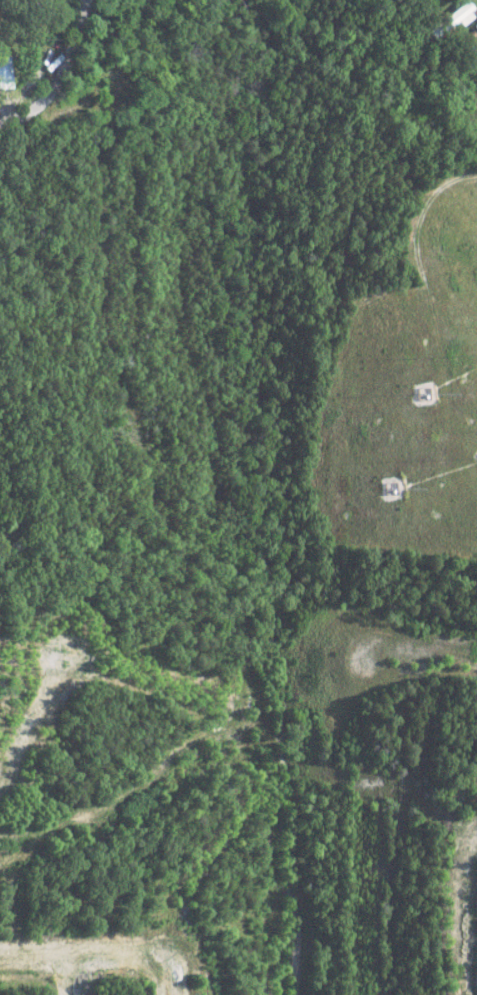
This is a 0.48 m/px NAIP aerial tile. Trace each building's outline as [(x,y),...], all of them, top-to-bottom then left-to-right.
[(462,24),(476,11),(467,0),(466,0),(430,32),(437,40),(459,21),(462,24)]
